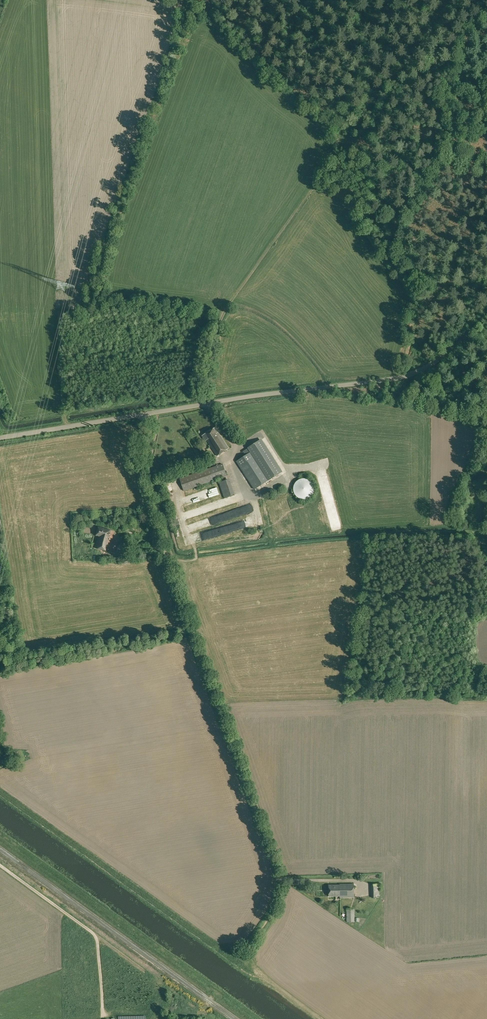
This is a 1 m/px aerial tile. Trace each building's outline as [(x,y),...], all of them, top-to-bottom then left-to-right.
[(207,440),(217,456),(228,448),(218,433),(218,432),(215,427),(202,436),(205,441),(207,440)] [(236,461),(254,489),(269,480),(281,472),(260,440),(248,448),(251,452),(236,461)] [(219,482),(224,498),(235,494),(229,479),(224,481),(223,477),(227,476),(223,464),(179,479),(184,491),(220,478),(221,482),(219,482)] [(220,488),(194,497),(197,503),(222,494),(220,488)] [(240,522),(243,530),(253,526),(250,518),(240,522)] [(95,548),(109,551),(112,539),(112,540),(114,531),(98,527),(96,535),(99,536),(95,548)] [(340,896),(340,897),(354,897),(354,884),(340,884),(340,885),(329,885),(329,896),(340,896)] [(371,885),(372,898),(380,897),(379,884),(371,885)] [(347,909),(347,922),(355,922),(355,909),(347,909)]
